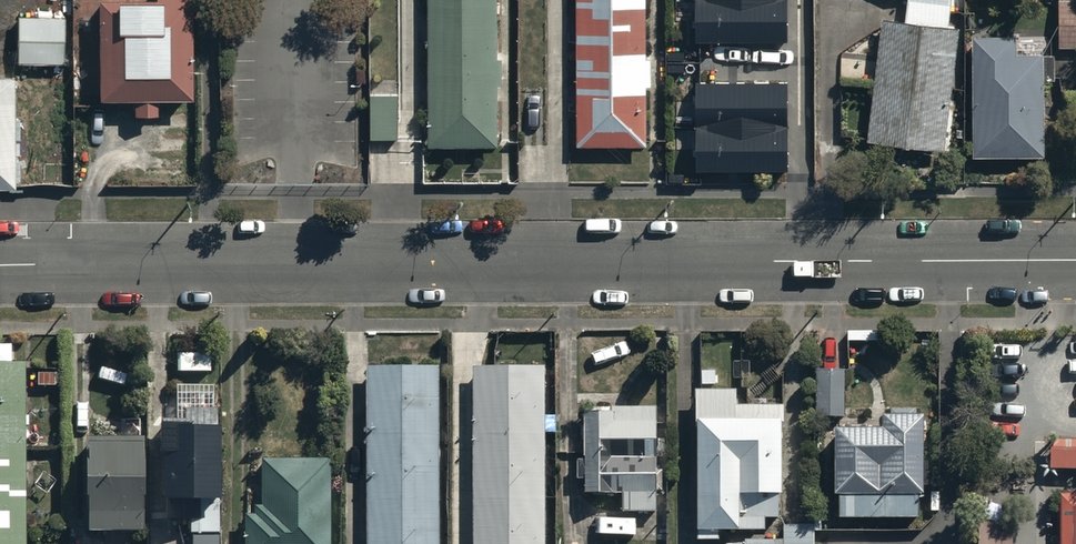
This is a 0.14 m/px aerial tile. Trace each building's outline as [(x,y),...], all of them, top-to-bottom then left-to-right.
[(189,0),(98,0),(100,97),(129,97),(129,118),(159,117),(159,97),(192,96),(189,0)] [(426,152),(501,153),(503,0),(428,0),(426,152)] [(580,140),(647,139),(646,0),(579,0),(580,140)] [(697,40),(786,41),(786,0),(697,0),(697,40)] [(1060,43),(1075,43),(1075,0),(1060,0),(1060,43)] [(66,15),(18,14),(17,57),(65,58),(66,15)] [(960,25),(884,15),(867,140),(944,150),(960,25)] [(1014,34),(972,34),(972,151),(1042,150),(1042,52),(1014,52),(1014,34)] [(788,81),(698,80),(698,169),(787,170),(788,81)] [(0,81),(0,186),(15,186),(15,81),(0,81)] [(397,90),(371,91),(371,138),(397,138),(397,90)] [(0,360),(0,543),(25,543),(23,360),(0,360)] [(371,543),(442,543),(442,364),(371,364),(371,543)] [(476,543),(546,543),(547,367),(476,366),(476,543)] [(819,418),(845,418),(845,367),(818,368),(819,418)] [(737,390),(693,390),(693,539),(737,539),(737,497),(785,497),(785,403),(737,403),(737,390)] [(657,507),(657,406),(586,406),(587,493),(622,493),(622,507),(657,507)] [(217,496),(216,407),(187,407),(187,416),(157,416),(158,453),(164,452),(164,497),(217,496)] [(885,429),(834,429),(835,499),(842,499),(843,522),(919,522),(919,499),(927,499),(926,415),(885,415),(885,429)] [(142,436),(89,436),(88,527),(142,527),(142,436)] [(1054,469),(1075,469),(1075,447),(1054,447),(1054,469)] [(326,457),(266,457),(266,514),(243,514),(243,543),(326,543),(326,457)] [(1059,495),(1059,543),(1075,543),(1075,495),(1059,495)] [(744,543),(816,543),(816,526),(783,526),(783,539),(744,539),(744,543)]
